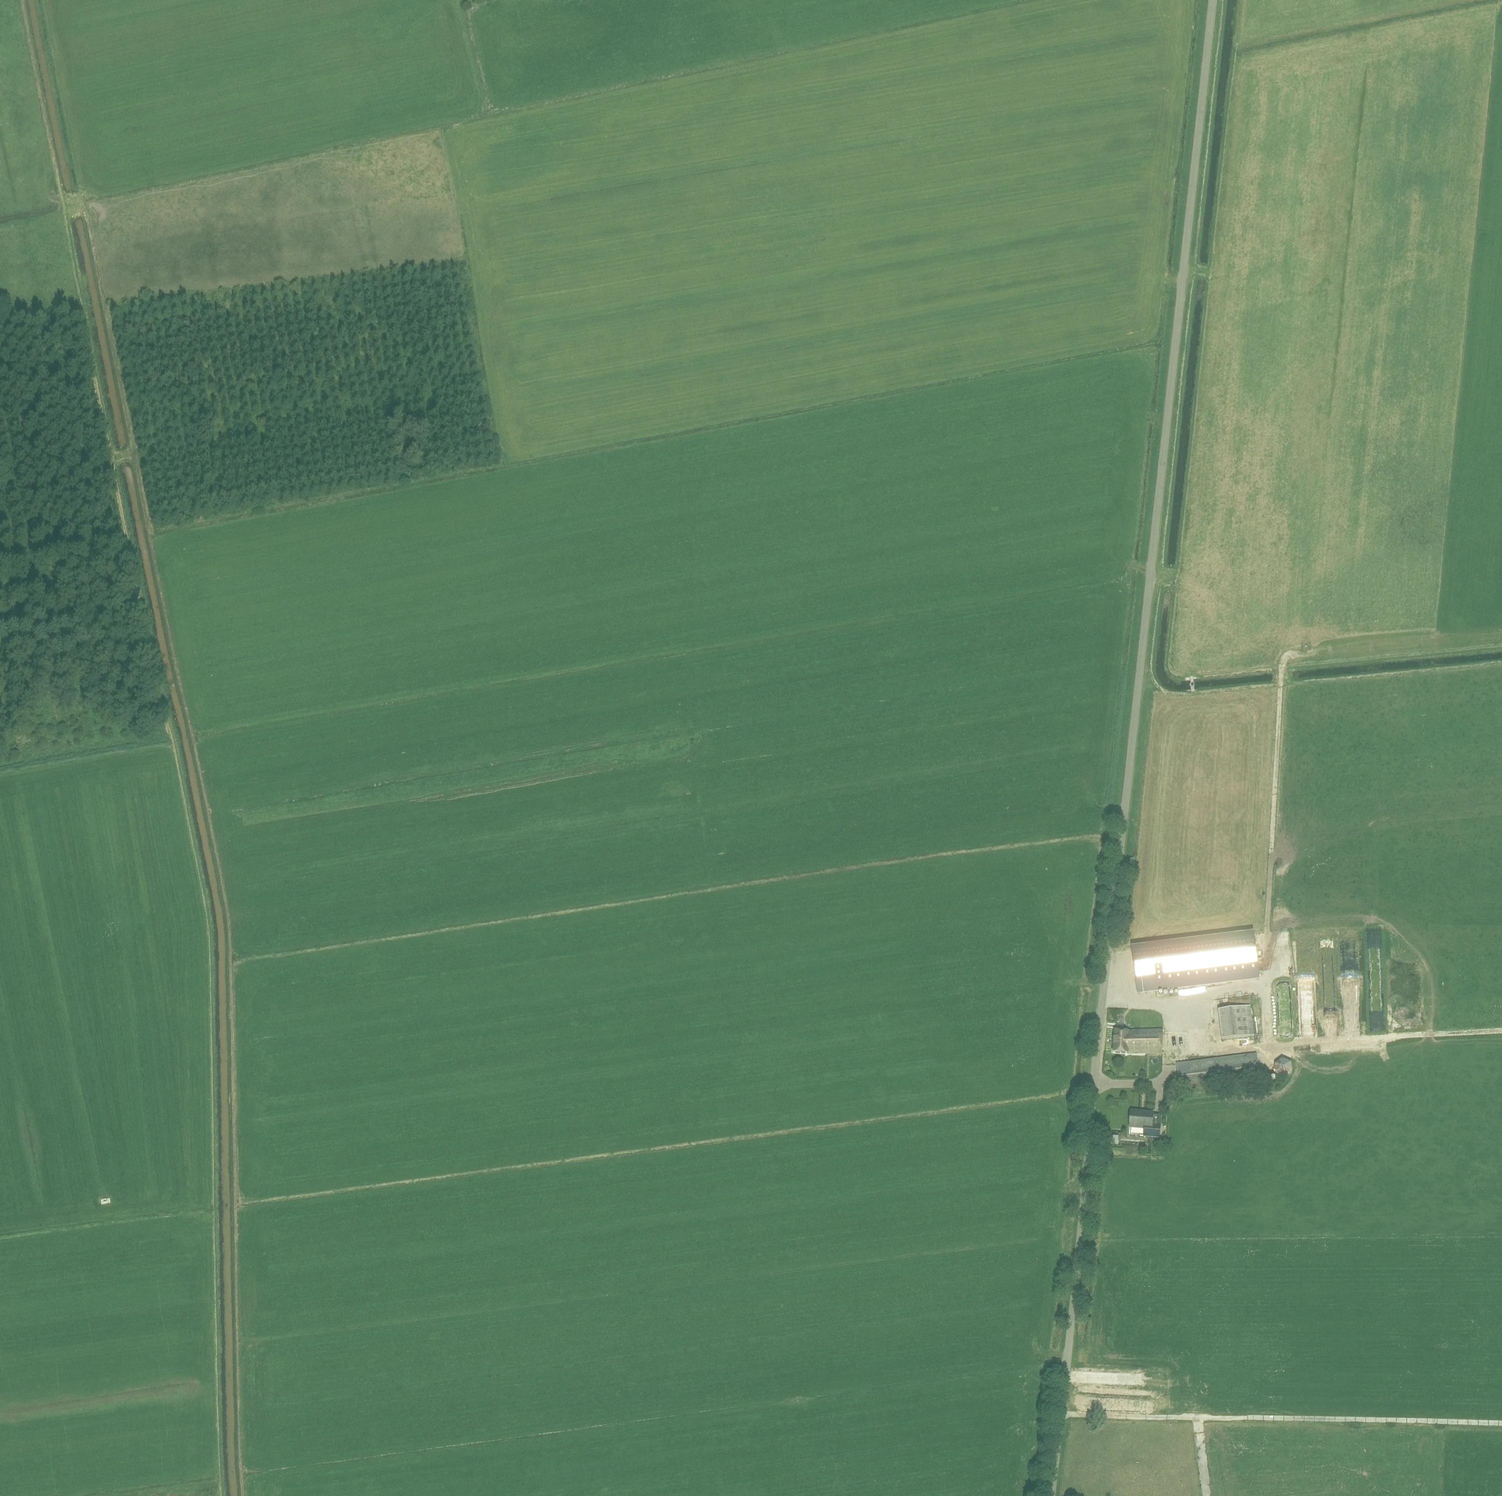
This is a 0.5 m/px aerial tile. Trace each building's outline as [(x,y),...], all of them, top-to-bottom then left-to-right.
[(1133,948),(1138,990),(1260,975),(1255,933),(1133,948)] [(1331,975),(1332,1025),(1341,1025),(1339,975),(1331,975)] [(1285,983),(1287,1034),(1299,1034),(1297,982),(1285,983)] [(1321,985),(1305,985),(1307,1033),(1323,1032),(1321,985)] [(1387,990),(1377,990),(1378,1016),(1388,1015),(1387,990)] [(1352,1005),(1362,1005),(1362,993),(1353,993),(1352,1005)] [(1218,1009),(1222,1039),(1254,1035),(1250,1005),(1218,1009)] [(1115,1030),(1113,1052),(1127,1052),(1127,1054),(1161,1053),(1163,1029),(1135,1030),(1135,1031),(1129,1031),(1115,1030)] [(1180,1090),(1260,1080),(1256,1054),(1176,1064),(1180,1090)] [(1276,1074),(1284,1077),(1292,1071),(1291,1062),(1282,1058),(1274,1064),(1276,1074)] [(1144,1137),(1159,1138),(1160,1126),(1152,1125),(1153,1113),(1131,1111),(1130,1127),(1144,1128),(1144,1137)]
